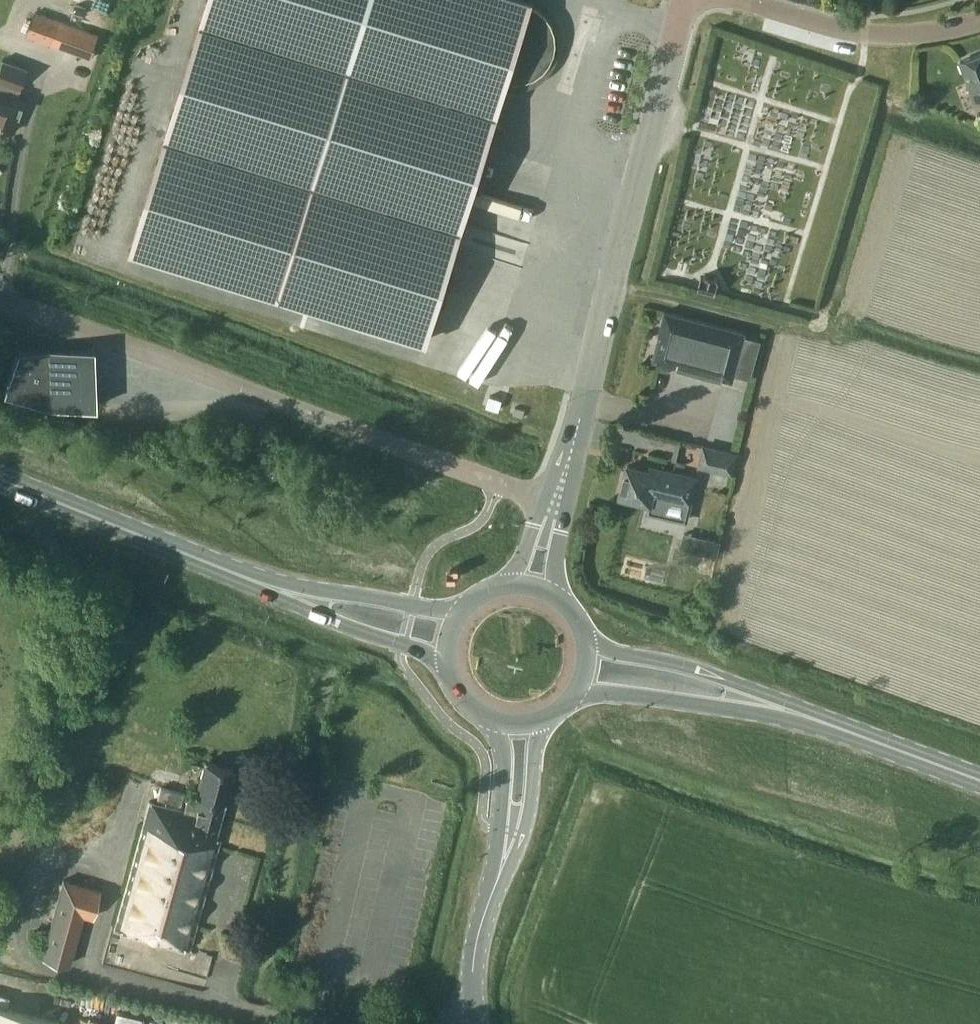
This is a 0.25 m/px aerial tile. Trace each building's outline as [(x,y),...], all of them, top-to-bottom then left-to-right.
[(451,261),(449,260),(472,183),(475,184),(487,146),(484,145),(505,78),(515,80),(525,79),(535,76),(544,70),(550,62),(555,52),(556,42),(555,31),(552,21),(546,13),(538,6),(529,2),(529,0),(211,0),(134,250),(358,317),(356,324),(394,336),(396,332),(424,340),(437,298),(439,299),(451,261)] [(27,36),(50,44),(59,20),(35,11),(27,36)] [(59,20),(50,44),(90,58),(98,33),(59,20)] [(960,60),(976,100),(979,99),(979,52),(960,60)] [(16,96),(27,67),(2,57),(0,62),(0,125),(13,130),(24,99),(16,96)] [(699,288),(717,293),(720,280),(718,279),(719,278),(705,274),(704,275),(703,275),(699,288)] [(732,380),(745,332),(665,310),(659,334),(658,334),(652,359),(656,360),(677,365),(722,377),(732,380)] [(429,364),(457,318),(446,312),(419,358),(429,364)] [(480,322),(454,369),(476,381),(502,334),(480,322)] [(50,406),(96,405),(94,358),(48,360),(18,349),(4,390),(50,406)] [(697,466),(733,474),(738,452),(703,444),(697,466)] [(649,510),(687,519),(697,477),(650,465),(649,470),(627,464),(619,495),(650,503),(649,510)] [(151,800),(134,864),(117,927),(192,947),(221,836),(216,835),(234,767),(205,760),(196,796),(189,795),(186,809),(151,800)] [(180,803),(183,792),(159,786),(156,797),(180,803)] [(63,877),(41,955),(71,963),(84,914),(93,916),(101,888),(63,877)] [(68,1023),(6,1006),(9,995),(0,993),(0,1023),(68,1023)] [(78,1016),(76,1023),(114,1023),(78,1016)]
